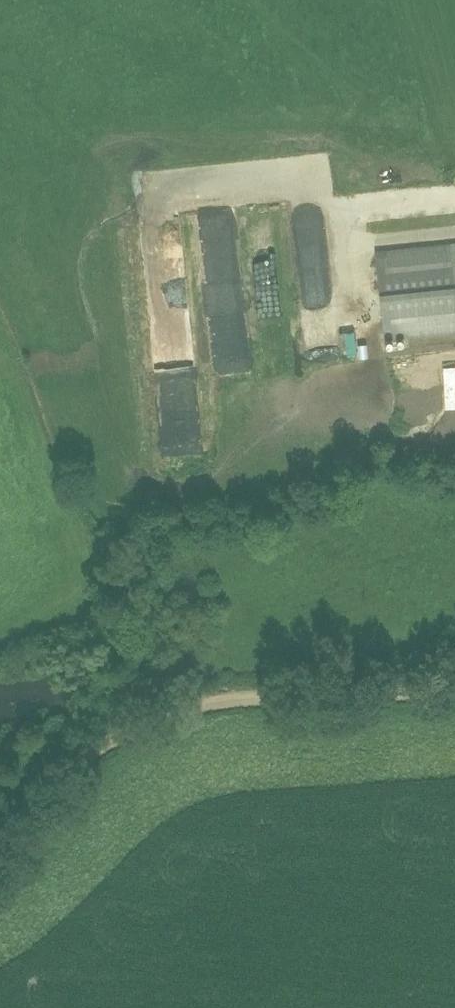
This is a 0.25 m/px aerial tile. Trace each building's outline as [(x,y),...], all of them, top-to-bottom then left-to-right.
[(376,252),(385,338),(454,331),(454,244),(376,252)] [(327,348),(316,358),(324,367),(335,357),(327,348)]
